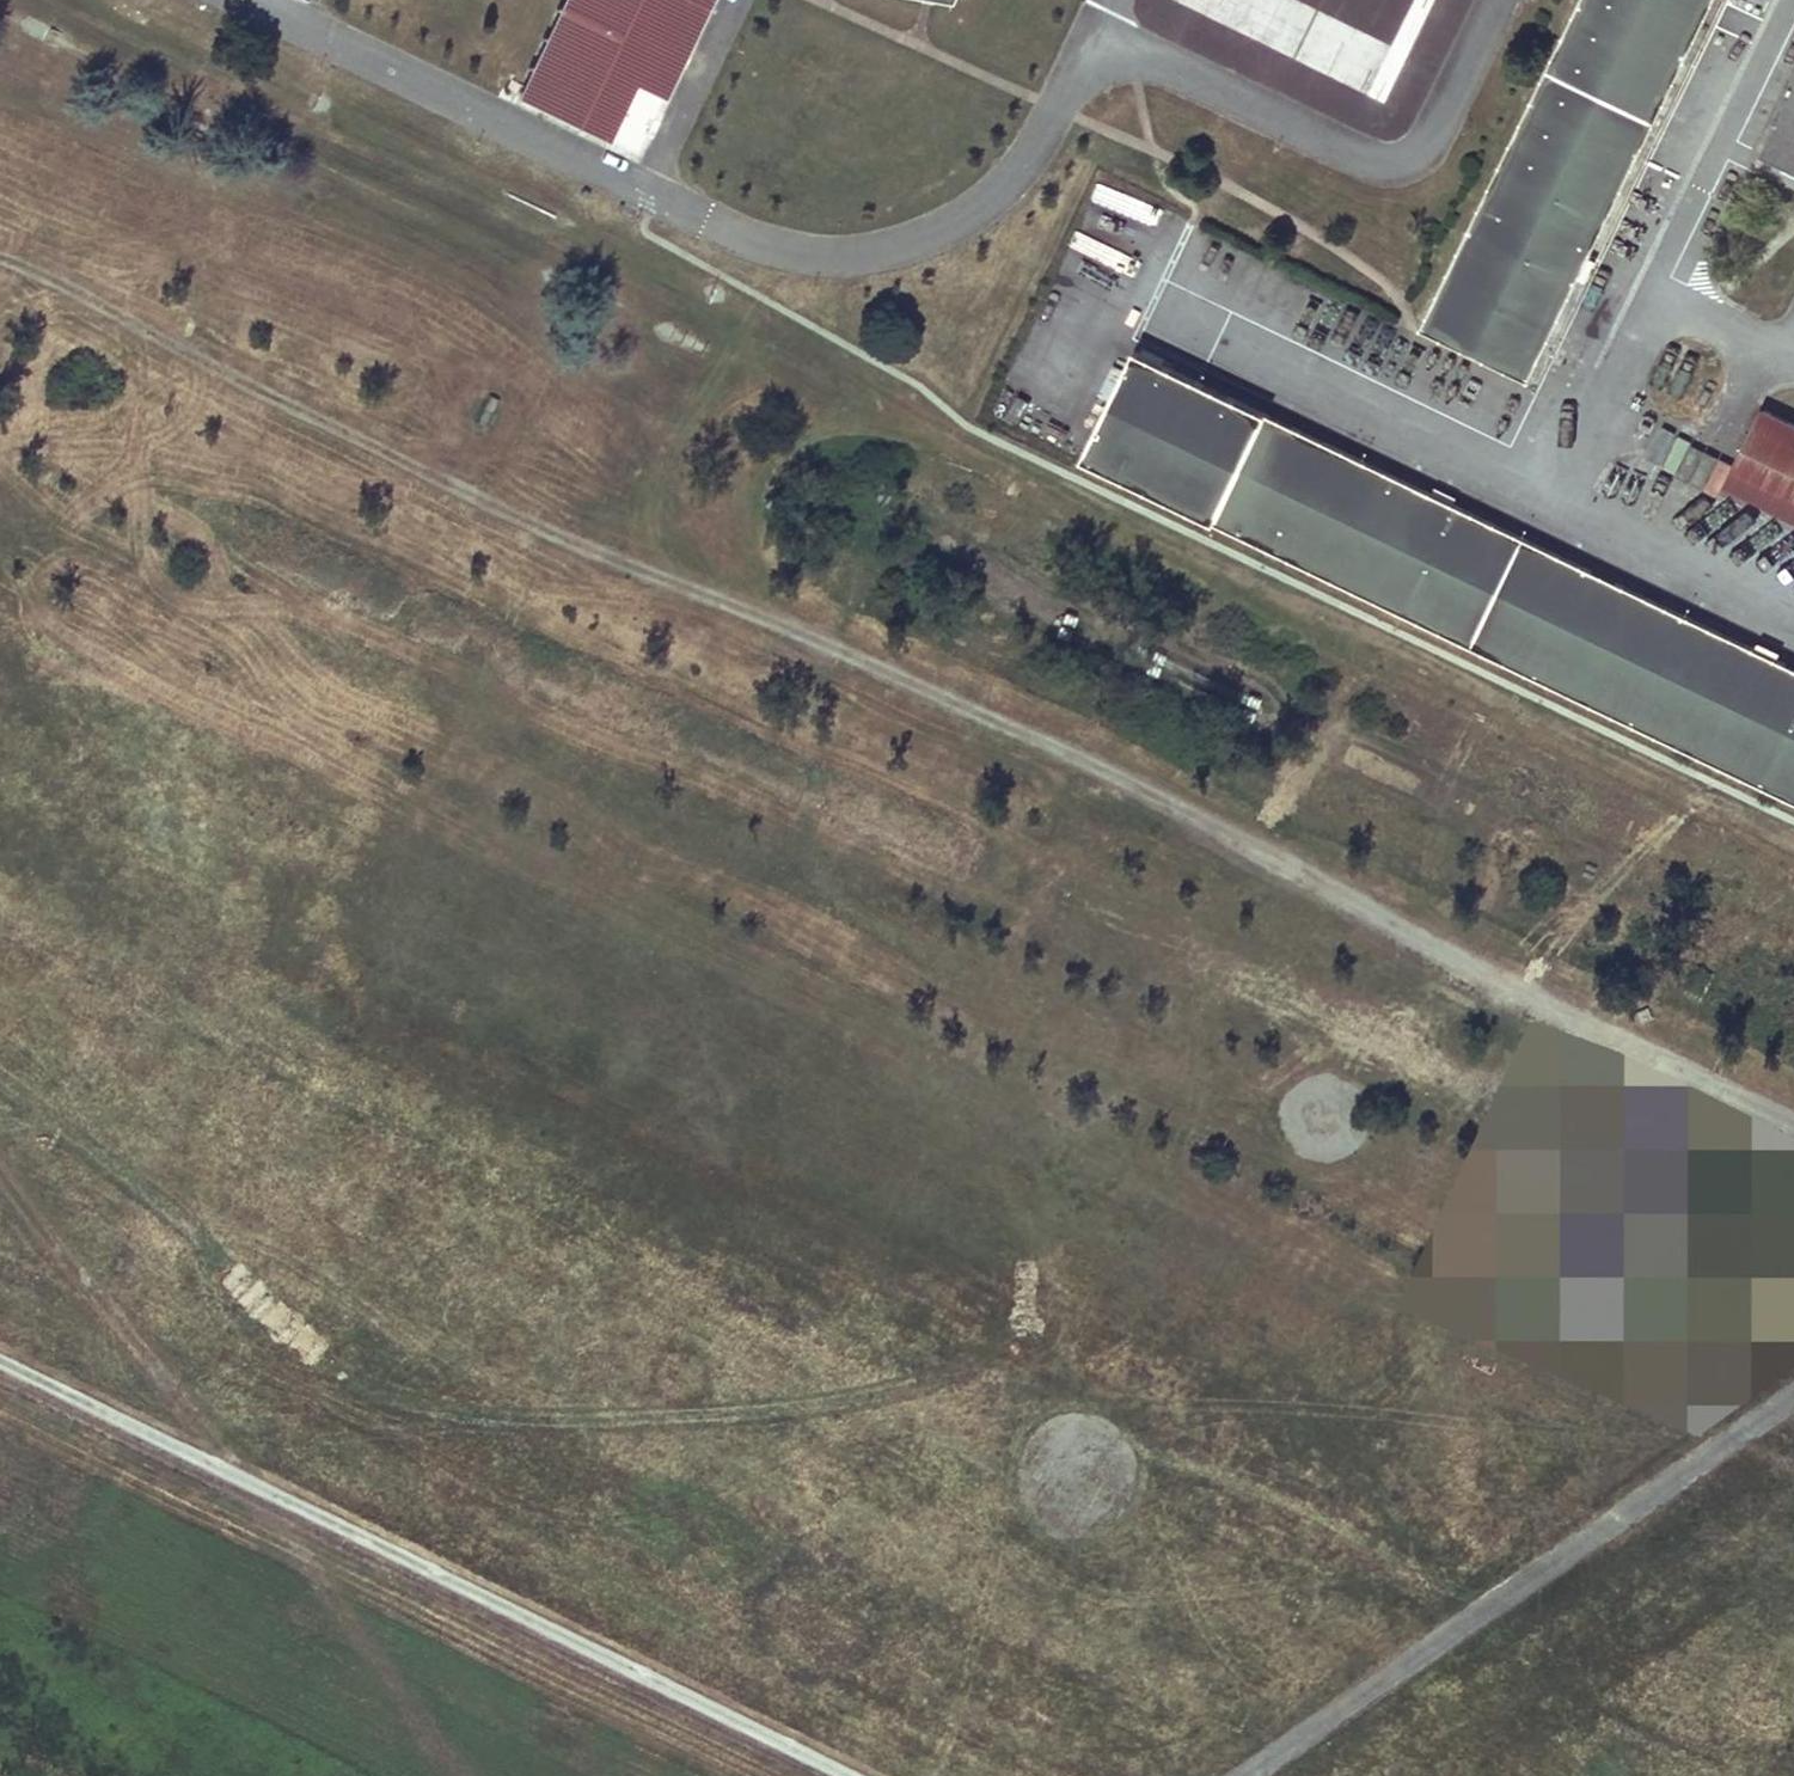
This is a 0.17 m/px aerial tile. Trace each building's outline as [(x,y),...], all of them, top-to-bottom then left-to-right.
[(711,0),(562,0),(519,97),(617,137),(642,81),(667,93),(711,0)] [(1400,91),(1425,51),(1424,44),(1473,39),(1482,0),(1284,0),(1297,8),(1292,26),(1310,37),(1207,47),(1400,91)] [(1421,326),(1535,380),(1719,0),(1578,0),(1421,326)] [(1763,156),(1793,172),(1793,92),(1763,156)] [(1134,352),(1082,459),(1793,800),(1793,668),(1134,352)] [(1793,522),(1793,424),(1757,408),(1721,490),(1793,522)] [(1639,444),(1619,476),(1648,494),(1667,462),(1639,444)] [(1714,495),(1731,464),(1698,447),(1681,478),(1714,495)]
